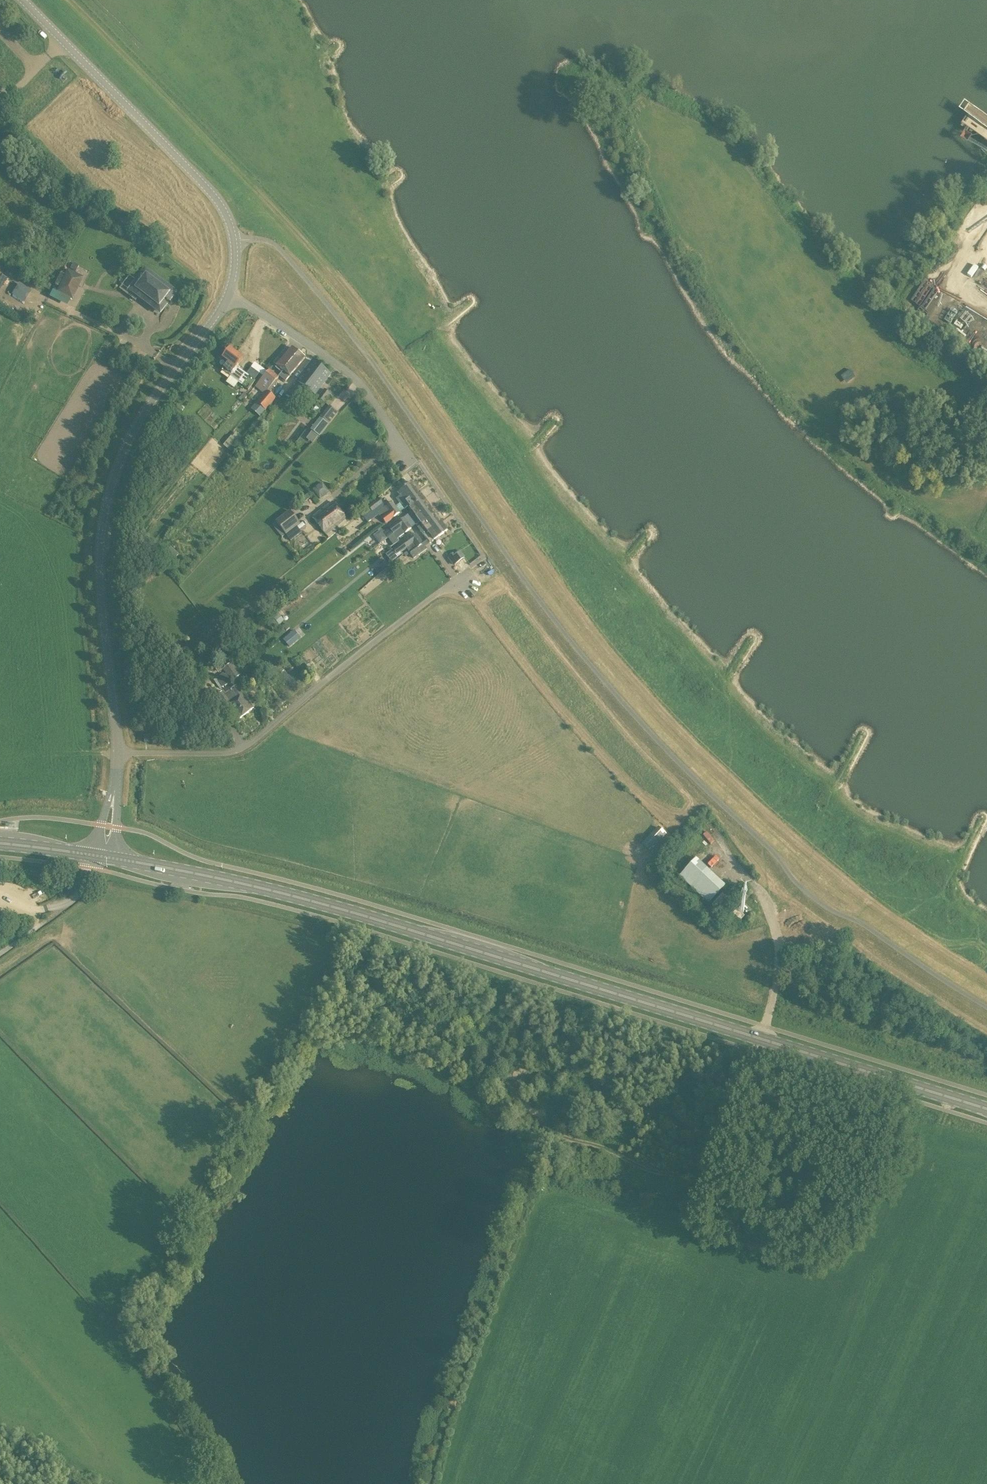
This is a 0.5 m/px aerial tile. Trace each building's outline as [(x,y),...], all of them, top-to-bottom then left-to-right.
[(70,269),(76,272),(79,266),(73,263),(70,269)] [(67,269),(65,275),(61,273),(55,285),(59,287),(56,292),(73,300),(84,278),(67,269)] [(167,301),(173,293),(169,290),(169,289),(154,277),(152,279),(146,274),(141,280),(140,280),(137,284),(138,284),(134,291),(140,295),(139,296),(159,310),(163,304),(162,304),(166,299),(167,301)] [(12,295),(24,303),(32,292),(20,284),(12,295)] [(248,391),(255,381),(237,368),(244,359),(230,348),(222,359),(228,363),(222,371),(248,391)] [(280,377),(285,372),(300,354),(292,348),(277,367),(276,368),(281,373),(279,376),(280,377)] [(285,372),(280,377),(285,382),(289,377),(290,377),(305,359),(300,354),(285,372)] [(315,396),(331,375),(312,361),(297,382),(315,396)] [(278,377),(269,369),(255,387),(264,394),(278,377)] [(291,388),(286,395),(295,402),(301,395),(291,388)] [(324,403),(331,393),(324,389),(318,399),(324,403)] [(261,415),(276,398),(268,391),(257,403),(260,406),(256,410),(261,415)] [(239,398),(242,401),(248,395),(244,392),(239,398)] [(319,437),(338,413),(329,406),(310,430),(319,437)] [(224,459),(241,439),(234,434),(232,437),(231,436),(223,445),(226,448),(222,453),(223,455),(222,457),(224,459)] [(329,492),(322,483),(313,490),(320,499),(329,492)] [(400,496),(396,499),(397,499),(400,503),(400,504),(417,491),(412,483),(411,483),(397,493),(398,494),(400,496)] [(417,491),(400,504),(401,505),(404,509),(407,507),(408,507),(410,509),(423,499),(418,492),(417,491)] [(369,508),(361,514),(367,523),(378,514),(382,518),(396,507),(395,507),(392,502),(385,507),(379,498),(368,506),(369,508)] [(411,512),(408,514),(409,515),(412,520),(429,507),(424,499),(423,499),(410,509),(410,510),(411,512)] [(327,535),(346,520),(332,503),(313,518),(327,535)] [(382,518),(385,523),(400,512),(396,507),(382,518)] [(429,507),(412,520),(413,521),(416,525),(419,522),(420,523),(421,525),(435,515),(430,507),(429,507)] [(286,535),(300,524),(289,510),(275,522),(276,523),(272,525),(281,537),(285,534),(286,535)] [(424,528),(421,530),(424,536),(441,523),(436,515),(435,515),(421,525),(422,526),(424,528)] [(393,534),(408,523),(403,518),(383,532),(383,533),(381,530),(373,536),(380,545),(388,539),(393,534)] [(408,523),(393,534),(397,539),(411,528),(408,523)] [(441,523),(424,536),(425,536),(428,540),(430,544),(447,531),(441,523)] [(415,534),(393,551),(399,559),(403,556),(401,553),(407,549),(419,540),(415,534)] [(419,540),(407,549),(414,559),(427,550),(419,540)] [(464,559),(460,552),(450,559),(449,558),(455,566),(464,559)] [(203,631),(207,636),(213,631),(208,626),(203,631)] [(283,640),(289,647),(295,641),(289,635),(283,640)] [(241,675),(232,663),(231,663),(227,658),(214,667),(219,673),(223,670),(225,674),(225,675),(224,676),(222,673),(213,680),(220,689),(231,681),(231,682),(241,675)] [(190,681),(194,686),(202,680),(194,671),(193,672),(187,677),(190,681)] [(239,720),(254,709),(236,686),(225,694),(223,692),(217,696),(224,705),(227,702),(229,705),(228,706),(239,720)] [(697,856),(679,874),(709,902),(726,883),(697,856)] [(737,909),(733,914),(740,921),(744,916),(737,909)]
